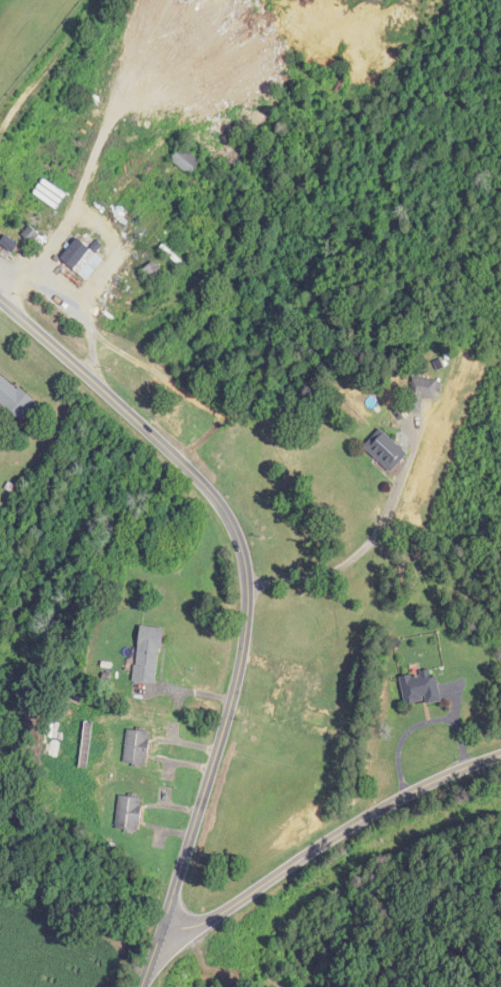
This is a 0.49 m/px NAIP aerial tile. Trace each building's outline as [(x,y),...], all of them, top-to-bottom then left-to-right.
[(192,176),(202,162),(182,146),(171,160),(192,176)] [(2,243),(13,251),(18,245),(6,237),(2,243)] [(62,255),(78,272),(97,255),(81,238),(62,255)] [(143,272),(154,283),(164,272),(153,261),(143,272)] [(36,403),(0,373),(0,403),(21,421),(36,403)] [(436,400),(439,381),(415,377),(409,411),(424,413),(426,398),(436,400)] [(391,473),(408,456),(382,430),(365,447),(391,473)] [(163,628),(140,626),(136,682),(159,683),(163,628)] [(406,705),(427,701),(428,705),(442,702),(436,670),(401,676),(406,705)] [(126,766),(149,766),(150,731),(127,730),(126,766)] [(141,832),(141,797),(119,797),(118,831),(141,832)]
